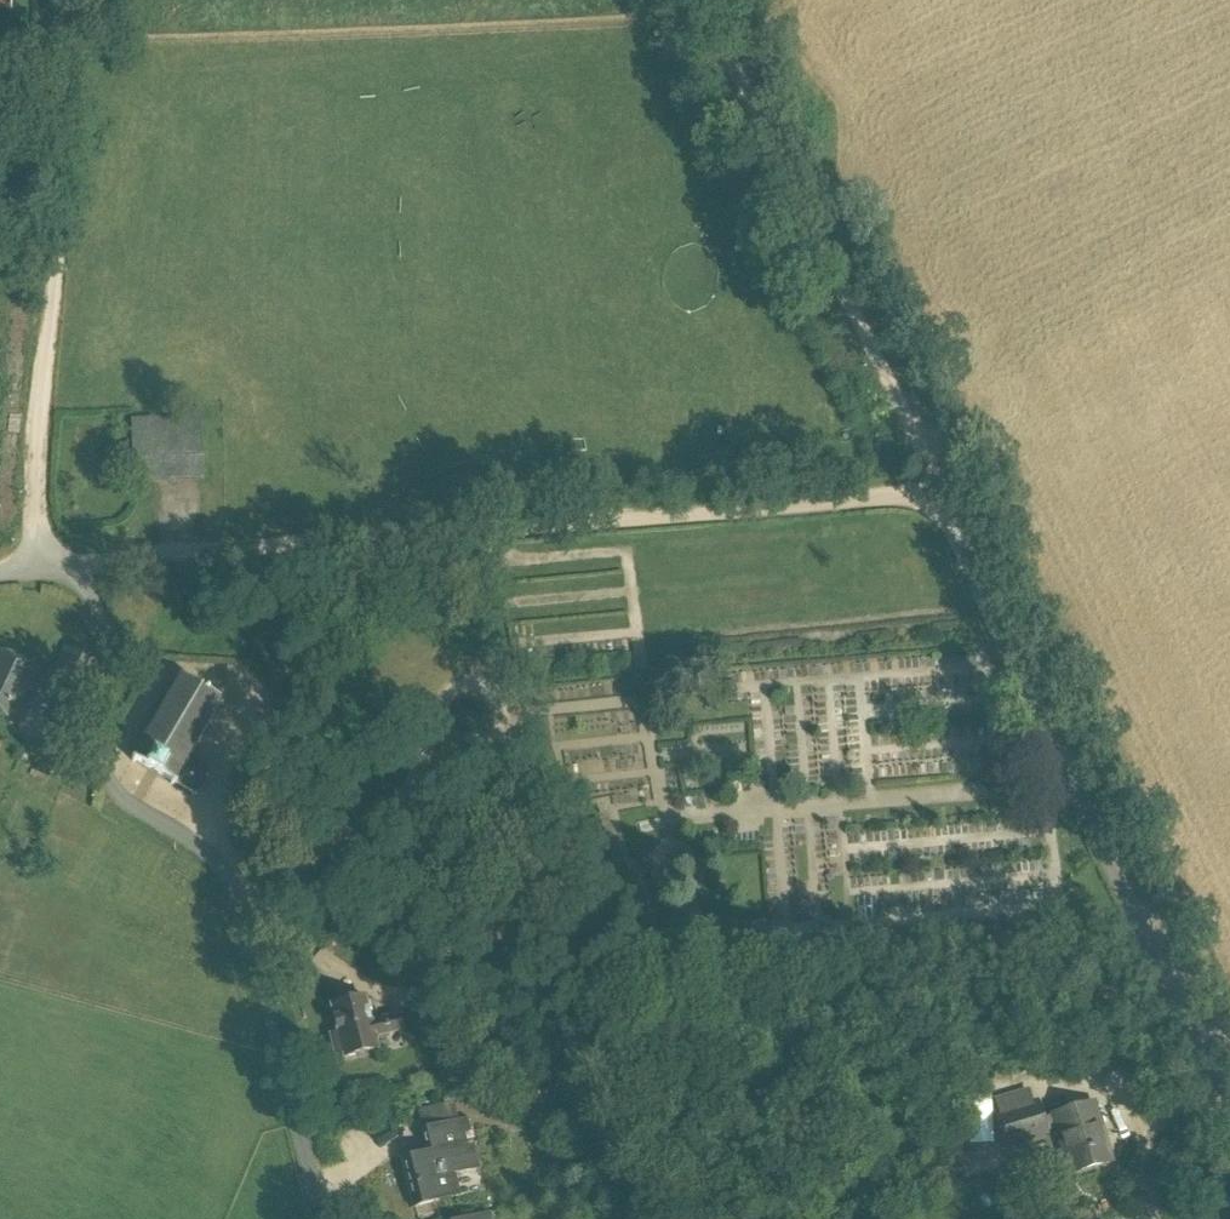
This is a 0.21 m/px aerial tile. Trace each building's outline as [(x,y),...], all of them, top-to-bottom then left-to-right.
[(11,9),(11,0),(0,0),(0,9),(11,9)] [(133,423),(133,483),(202,483),(202,415),(187,415),(187,423),(133,423)] [(44,693),(79,710),(100,665),(65,649),(44,693)] [(20,727),(44,675),(46,676),(46,674),(0,652),(0,717),(20,727)] [(225,701),(180,674),(129,760),(174,787),(175,786),(195,798),(209,774),(189,762),(225,701)] [(774,769),(773,751),(755,751),(756,769),(774,769)] [(436,999),(432,982),(409,988),(413,1005),(436,999)] [(364,999),(331,1008),(344,1059),(377,1051),(374,1039),(400,1033),(396,1017),(370,1024),(364,999)] [(998,1111),(994,1112),(1005,1147),(1049,1133),(1048,1131),(1056,1129),(1070,1175),(1114,1162),(1095,1101),(1051,1114),(1052,1116),(1044,1118),(1039,1098),(1033,1100),(998,1111)] [(428,1155),(397,1162),(398,1163),(404,1162),(415,1206),(409,1208),(409,1209),(438,1202),(437,1199),(458,1194),(457,1192),(449,1194),(445,1176),(478,1168),(466,1120),(452,1124),(449,1109),(420,1116),(423,1128),(421,1129),(422,1133),(428,1155)]
